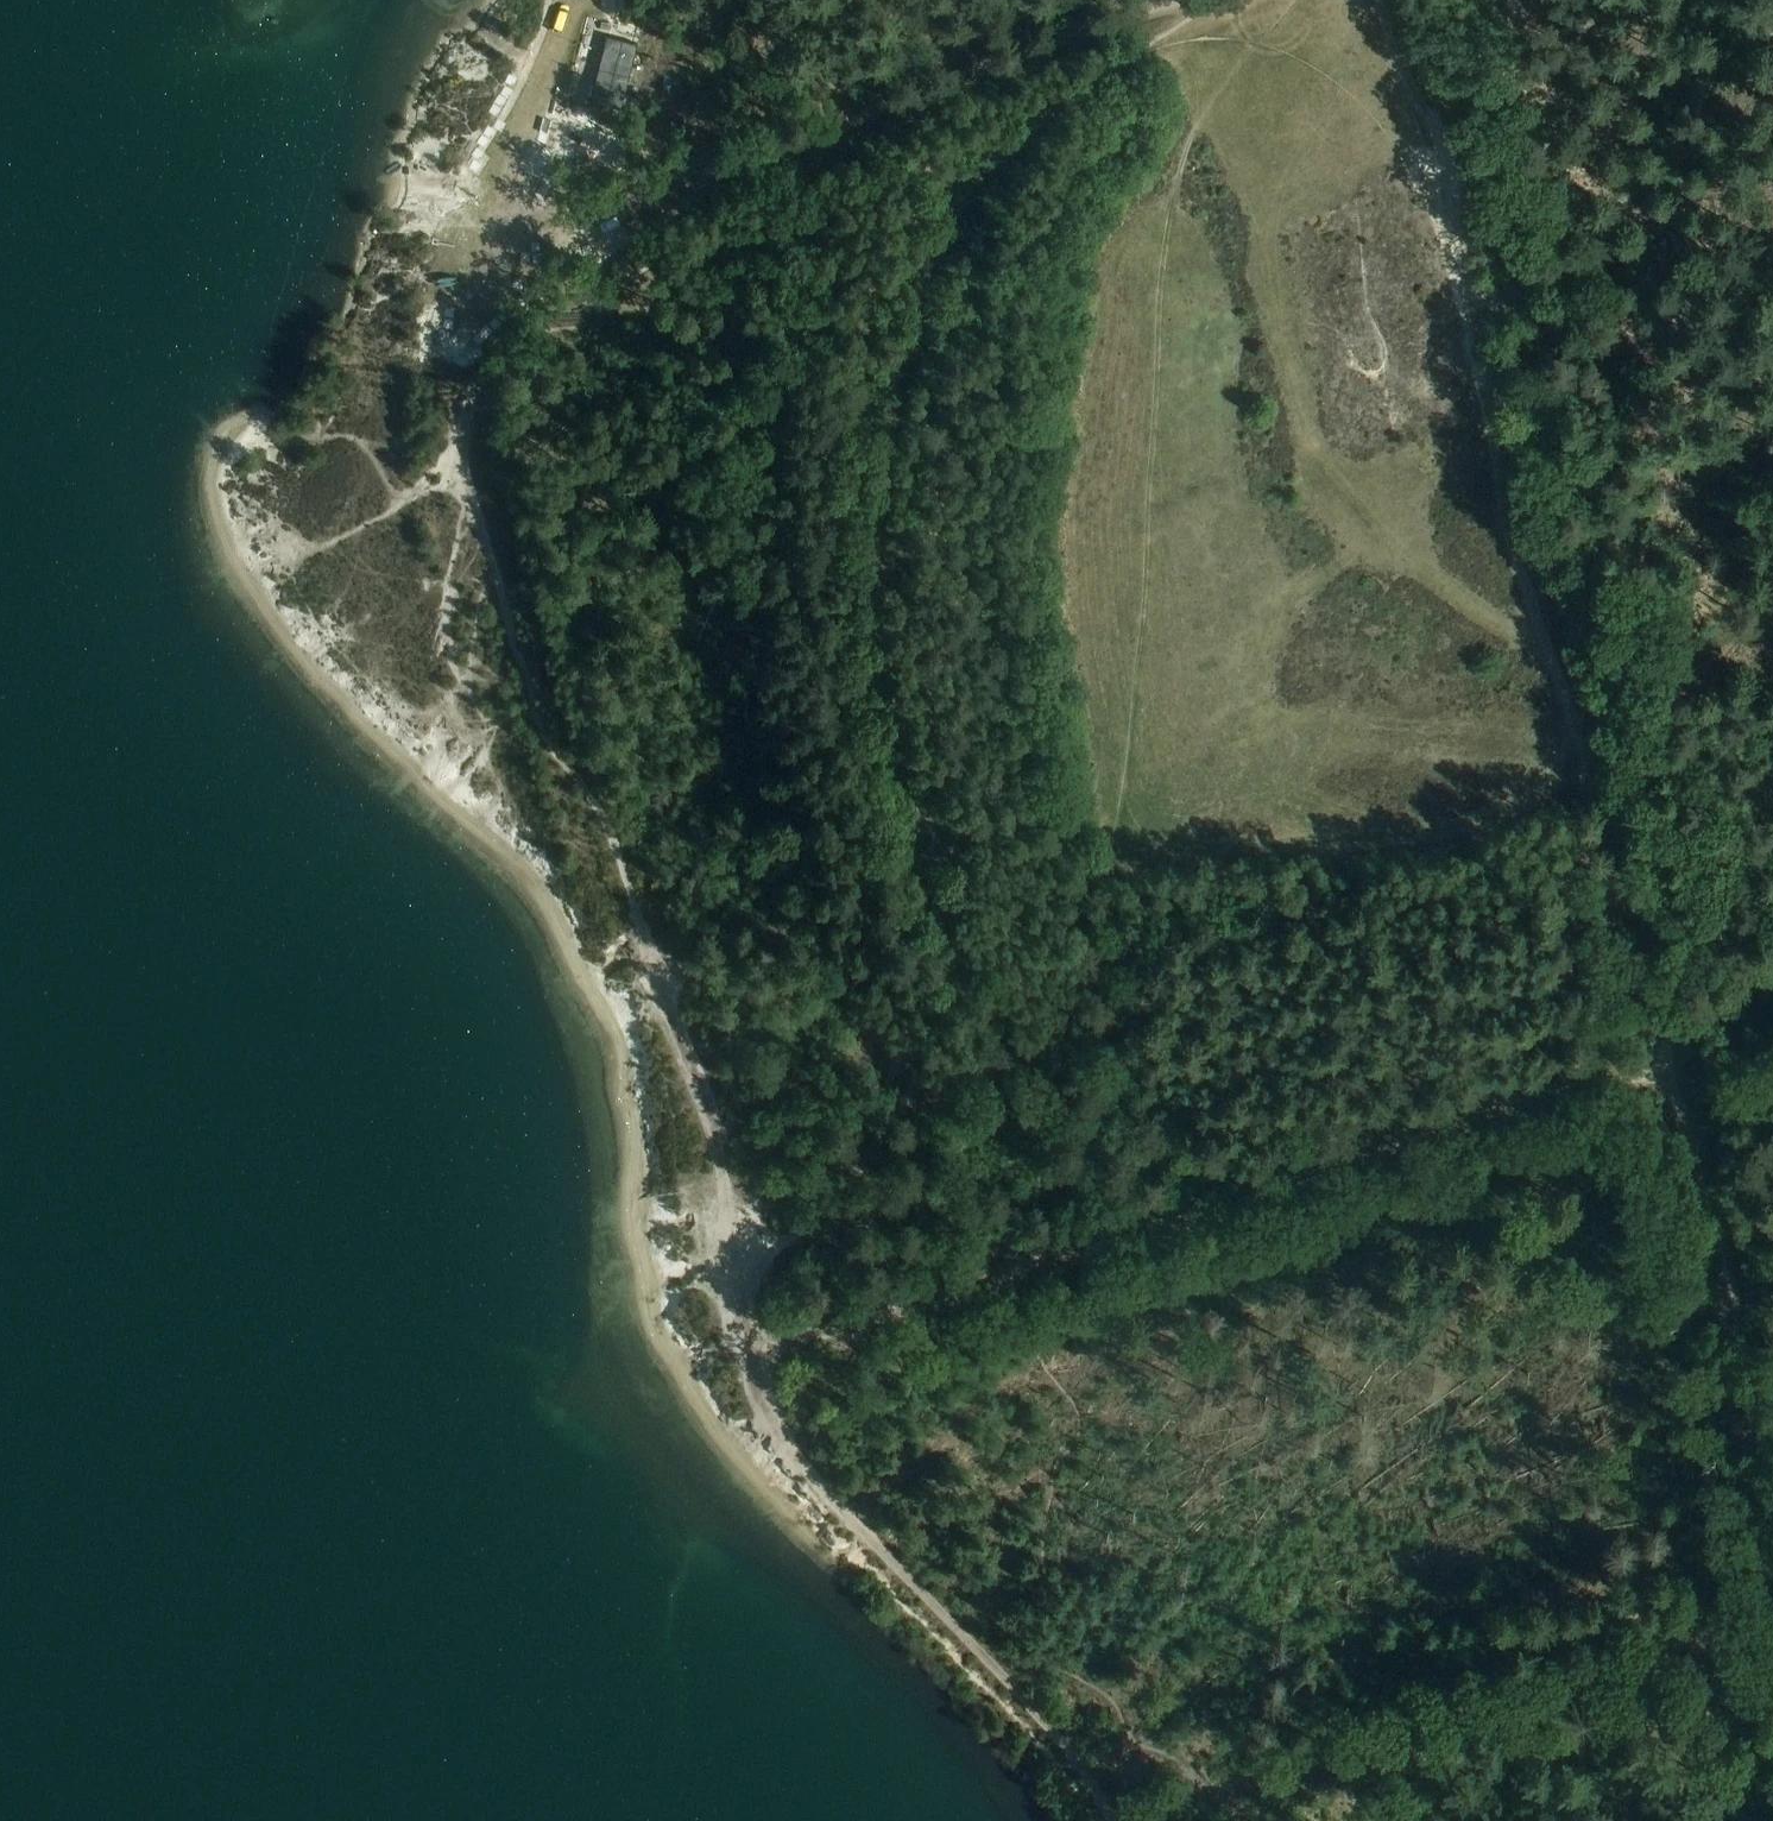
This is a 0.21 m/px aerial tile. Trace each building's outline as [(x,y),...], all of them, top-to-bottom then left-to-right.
[(637,43),(607,36),(590,101),(621,109),(637,43)]
